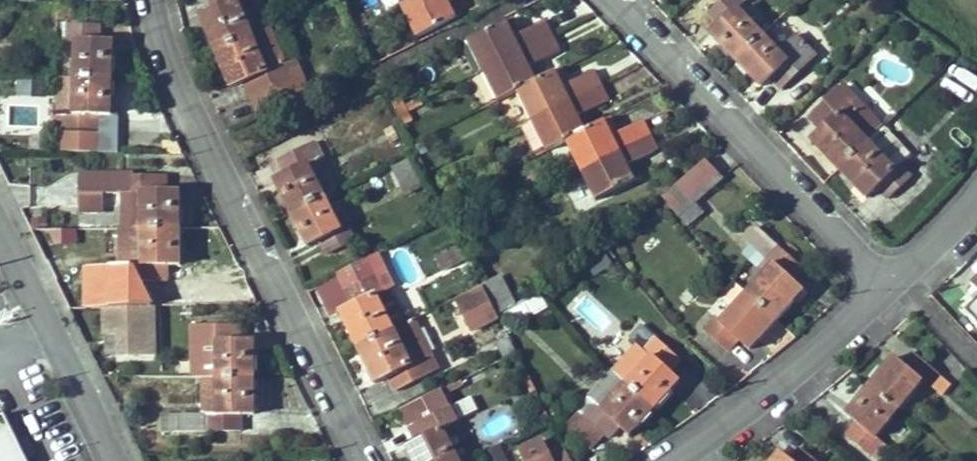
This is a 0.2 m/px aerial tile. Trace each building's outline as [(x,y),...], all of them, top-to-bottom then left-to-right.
[(237,0),(209,0),(213,9),(204,13),(210,26),(205,28),(215,52),(252,36),(237,0)] [(446,3),(454,0),(416,0),(401,7),(415,37),(454,18),(446,3)] [(461,15),(454,0),(446,3),(454,18),(461,15)] [(738,9),(745,1),(746,0),(725,0),(711,14),(721,25),(712,34),(736,60),(763,35),(738,9)] [(771,27),(745,1),(738,9),(763,35),(771,27)] [(210,26),(204,13),(199,15),(205,28),(210,26)] [(520,34),(513,19),(506,22),(513,37),(520,34)] [(482,70),(552,35),(546,21),(520,34),(513,37),(506,22),(468,41),(482,70)] [(98,40),(98,24),(67,24),(66,40),(74,40),(73,77),(110,78),(111,53),(101,52),(101,40),(98,40)] [(283,65),(268,29),(252,36),(215,52),(224,75),(229,72),(235,85),(244,81),(259,116),(308,92),(294,61),(283,65)] [(529,67),(535,63),(560,51),(552,35),(482,70),(497,100),(518,90),(536,81),(529,67)] [(783,89),(817,56),(797,36),(779,53),(763,35),(736,60),(761,86),(771,77),(783,89)] [(111,53),(112,40),(101,40),(101,52),(111,53)] [(542,78),(535,63),(529,67),(536,81),(542,78)] [(569,83),(562,68),(556,71),(563,86),(569,83)] [(556,71),(542,78),(536,81),(518,90),(532,119),(601,85),(594,71),(569,83),(563,86),(556,71)] [(235,85),(229,72),(224,75),(230,87),(235,85)] [(95,129),(96,114),(109,115),(110,78),(73,77),(72,112),(57,112),(57,129),(95,129)] [(565,141),(585,131),(577,115),(583,112),(607,99),(601,85),(532,119),(547,150),(566,141),(565,141)] [(846,110),(856,101),(845,89),(843,91),(840,88),(826,100),(829,104),(836,97),(846,110)] [(883,129),(856,101),(846,110),(836,97),(829,104),(813,119),(824,131),(816,138),(826,148),(823,152),(840,170),(881,131),(883,129)] [(405,109),(400,98),(391,102),(397,113),(405,109)] [(411,120),(405,109),(397,113),(402,125),(411,120)] [(591,128),(583,112),(577,115),(585,131),(591,128)] [(618,133),(611,118),(603,122),(611,137),(618,133)] [(579,170),(649,135),(642,121),(618,134),(611,137),(603,122),(591,128),(585,131),(565,141),(566,141),(579,170)] [(398,139),(392,127),(385,130),(391,143),(398,139)] [(911,177),(900,166),(908,159),(881,131),(840,170),(857,188),(862,183),(871,194),(879,188),(890,198),(911,177)] [(633,181),(624,164),(631,160),(656,148),(649,135),(579,170),(595,201),(633,181)] [(826,148),(816,138),(813,141),(823,152),(826,148)] [(336,191),(321,160),(324,159),(317,142),(279,161),(286,176),(284,177),(289,187),(279,192),(290,214),(334,192),(336,191)] [(640,178),(631,160),(624,164),(633,181),(640,178)] [(678,216),(722,178),(704,160),(662,197),(678,216)] [(423,185),(412,161),(392,171),(404,194),(423,185)] [(179,227),(178,176),(79,176),(79,193),(104,193),(123,193),(123,228),(179,227)] [(289,187),(284,177),(274,181),(279,192),(289,187)] [(871,194),(862,183),(857,188),(867,198),(871,194)] [(339,229),(326,201),(336,196),(334,192),(290,214),(301,235),(311,231),(315,241),(318,240),(325,254),(353,240),(347,226),(339,229)] [(79,193),(79,208),(104,208),(104,193),(79,193)] [(77,243),(76,227),(50,228),(50,244),(77,243)] [(179,227),(123,228),(119,228),(120,262),(106,263),(106,281),(166,280),(165,264),(169,264),(169,253),(178,253),(179,227)] [(789,296),(798,286),(791,279),(802,267),(762,231),(760,229),(758,228),(755,227),(754,227),(752,227),(750,228),(749,229),(747,230),(747,232),(746,233),(746,236),(746,238),(748,240),(749,242),(773,264),(748,292),(776,318),(793,299),(789,296)] [(315,241),(311,231),(301,235),(306,246),(315,241)] [(458,262),(452,248),(434,256),(441,270),(458,262)] [(179,263),(178,253),(169,253),(169,264),(179,263)] [(377,253),(337,273),(346,292),(387,272),(377,253)] [(387,333),(370,299),(388,291),(394,287),(387,272),(346,292),(353,306),(345,310),(351,323),(346,326),(357,347),(387,333)] [(513,305),(500,277),(482,286),(497,314),(513,305)] [(793,299),(802,289),(798,286),(789,296),(793,299)] [(493,315),(480,290),(455,302),(467,328),(493,315)] [(405,324),(388,291),(370,299),(387,333),(405,324)] [(759,338),(776,318),(748,292),(720,322),(716,318),(705,329),(728,350),(738,339),(745,345),(755,334),(759,338)] [(160,354),(159,304),(105,306),(106,355),(160,354)] [(351,323),(345,310),(340,313),(346,326),(351,323)] [(438,370),(413,320),(405,324),(387,333),(357,347),(369,372),(374,370),(379,381),(389,377),(396,391),(438,370)] [(437,321),(424,327),(434,349),(447,343),(437,321)] [(254,377),(253,344),(239,344),(239,326),(207,325),(206,343),(217,343),(217,354),(194,354),(194,377),(217,377),(254,377)] [(664,382),(671,375),(669,373),(679,360),(643,326),(631,339),(639,347),(651,357),(627,384),(654,408),(671,389),(664,382)] [(749,348),(759,338),(755,334),(745,345),(749,348)] [(217,354),(217,343),(206,343),(194,343),(194,354),(217,354)] [(627,384),(651,357),(639,347),(616,373),(627,384)] [(899,412),(921,383),(931,391),(934,388),(942,395),(950,385),(914,355),(904,367),(902,364),(894,374),(886,368),(870,388),(899,412)] [(894,374),(902,364),(895,358),(886,368),(894,374)] [(379,381),(374,370),(369,372),(375,383),(379,381)] [(628,434),(654,408),(627,384),(616,373),(615,372),(589,399),(588,398),(577,409),(584,416),(596,428),(608,438),(619,426),(628,434)] [(678,381),(671,375),(664,382),(671,389),(678,381)] [(254,377),(217,377),(217,396),(202,396),(201,413),(178,413),(178,430),(239,430),(239,414),(254,414),(254,377)] [(899,412),(870,388),(848,415),(857,423),(848,436),(879,460),(880,460),(889,449),(877,439),(899,412)] [(463,415),(478,409),(473,395),(457,401),(463,415)] [(442,412),(448,427),(457,423),(449,408),(442,412)] [(8,411),(0,415),(0,460),(33,460),(8,411)] [(443,429),(448,427),(442,412),(414,426),(420,439),(411,443),(418,457),(413,459),(414,460),(458,460),(443,429)] [(583,442),(596,428),(584,416),(571,430),(583,442)] [(563,449),(550,456),(542,440),(518,452),(522,460),(569,460),(563,449)] [(418,457),(411,443),(407,446),(413,459),(418,457)] [(801,451),(793,460),(813,460),(801,451)]
